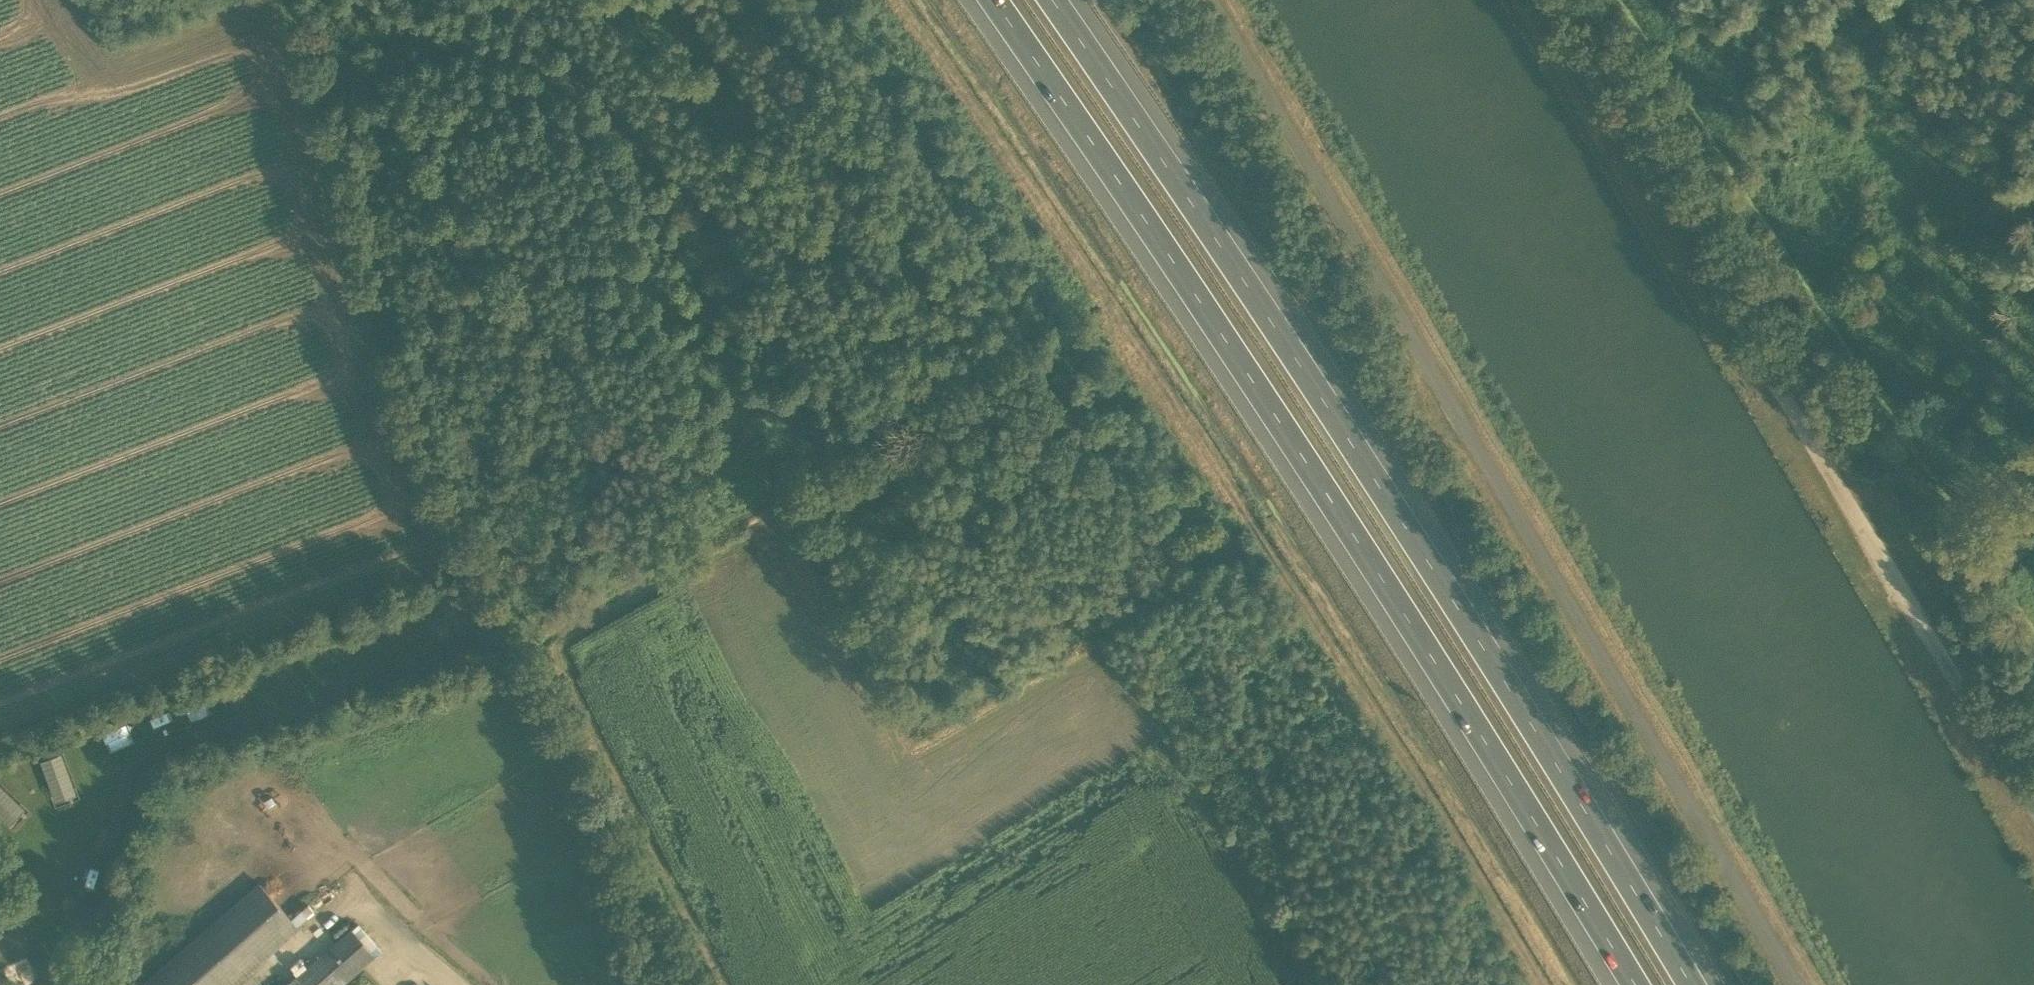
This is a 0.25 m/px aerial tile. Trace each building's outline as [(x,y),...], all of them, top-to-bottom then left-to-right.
[(91,760),(112,754),(106,735),(85,741),(91,760)] [(39,758),(52,800),(74,793),(60,751),(39,758)] [(8,823),(23,806),(0,785),(0,816),(8,823)] [(257,881),(139,984),(235,984),(299,929),(296,925),(290,919),(257,881)] [(375,955),(351,928),(285,984),(341,984),(375,955)]
